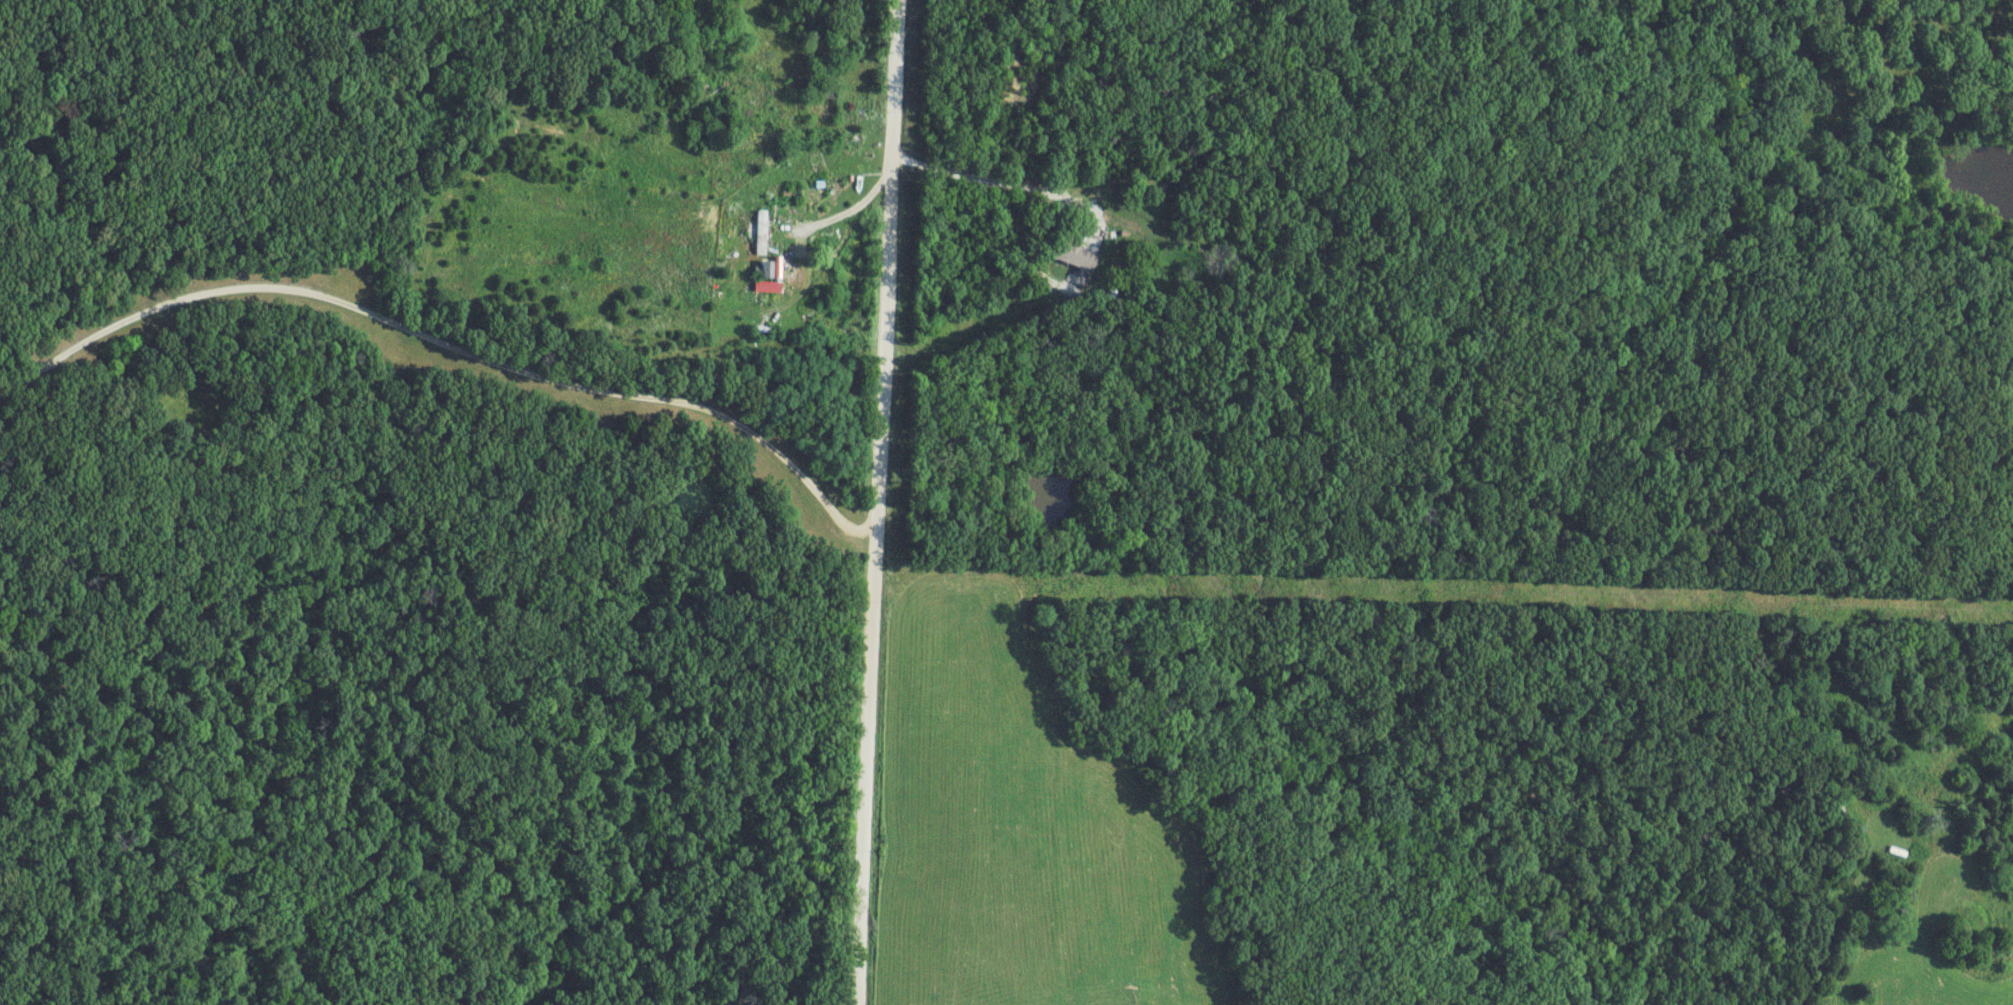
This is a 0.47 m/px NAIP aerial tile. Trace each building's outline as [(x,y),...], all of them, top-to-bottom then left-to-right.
[(772,254),(772,216),(755,216),(755,254),(772,254)] [(1093,271),(1099,253),(1060,241),(1054,259),(1093,271)]
